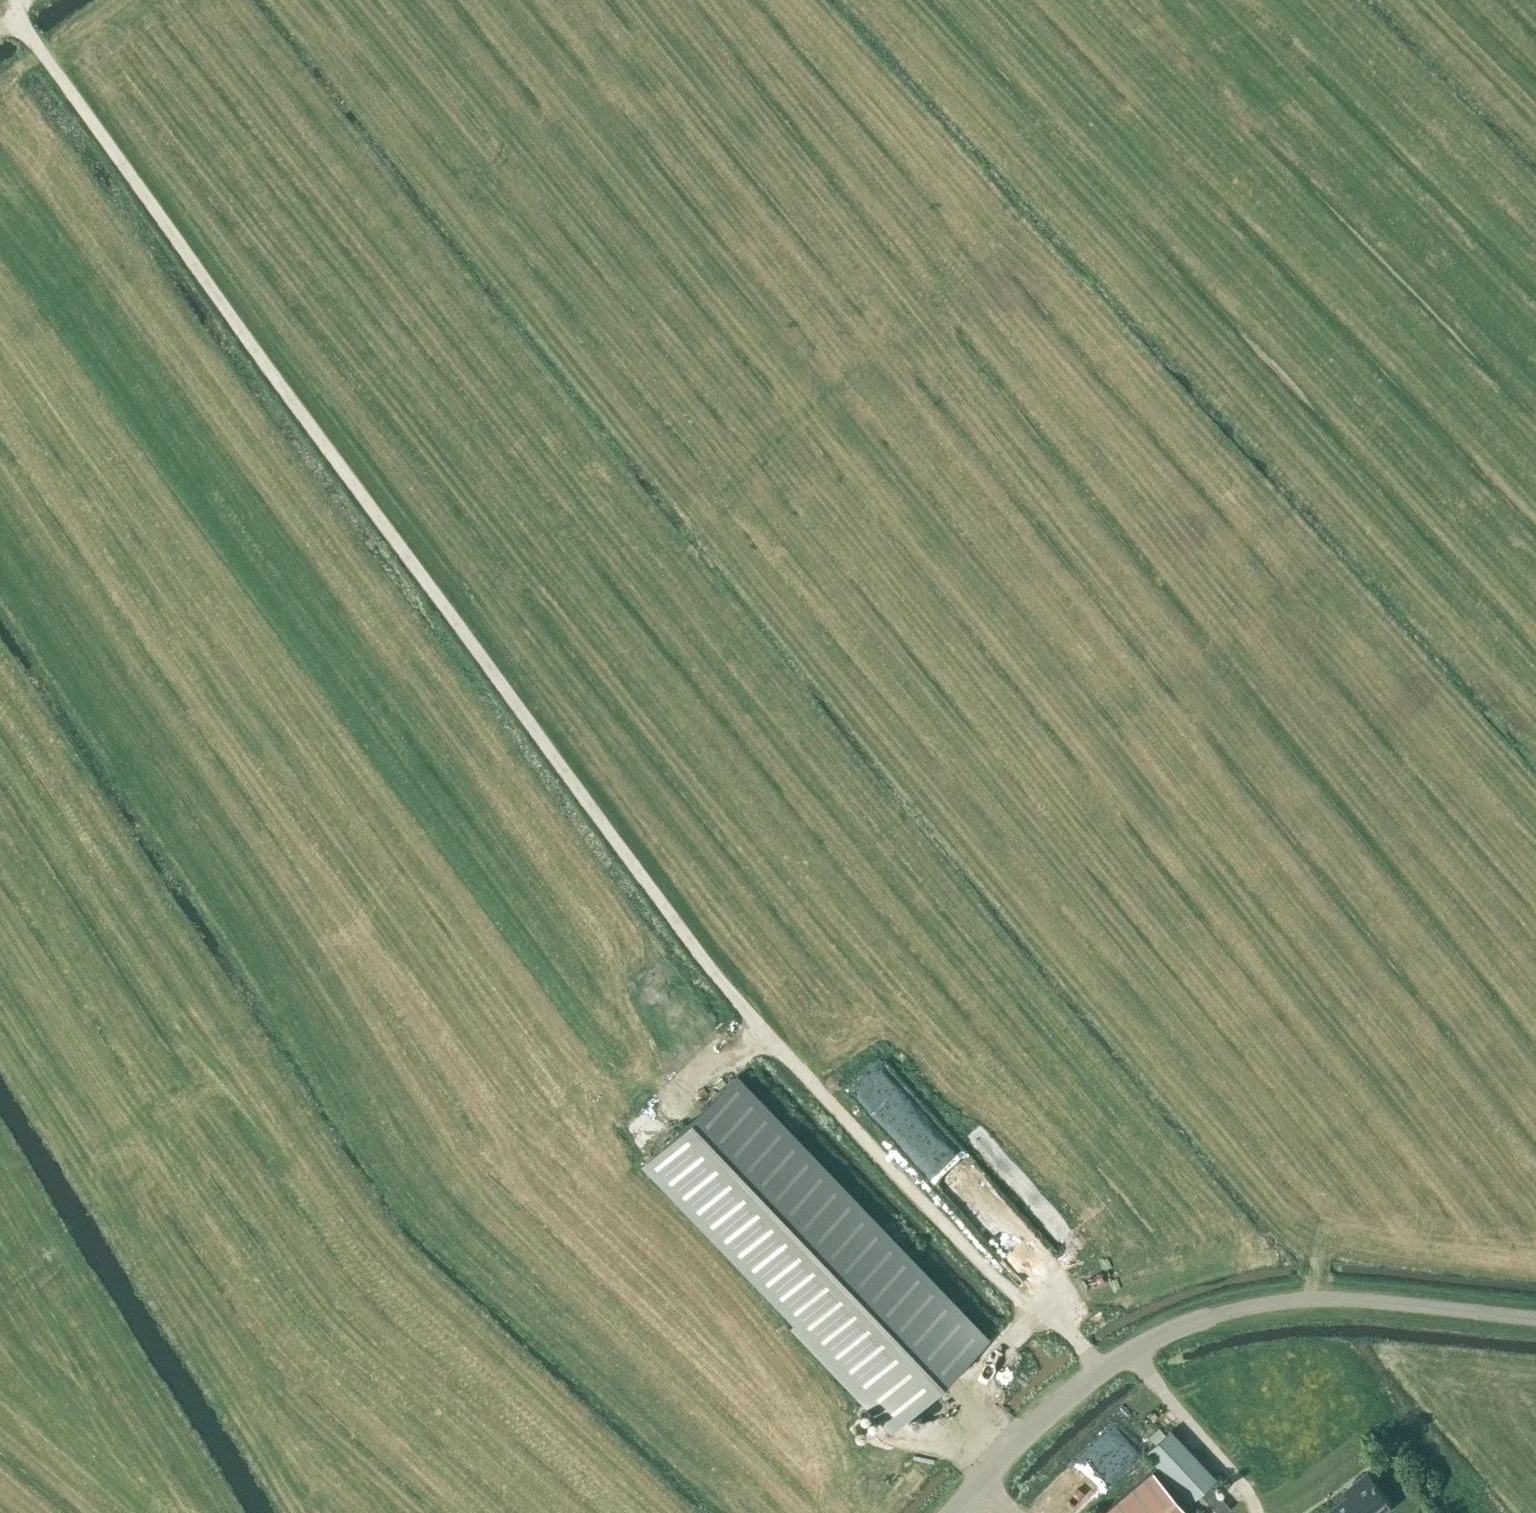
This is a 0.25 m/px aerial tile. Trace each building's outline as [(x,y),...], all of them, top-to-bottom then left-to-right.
[(985,1340),(734,1077),(645,1162),(896,1425),(985,1340)] [(1192,1500),(1204,1512),(1222,1512),(1228,1507),(1207,1485),(1216,1477),(1171,1429),(1146,1452),(1191,1500),(1192,1500)] [(1171,1491),(1153,1470),(1152,1471),(1103,1512),(1190,1512),(1171,1491)] [(1393,1504),(1369,1472),(1354,1483),(1357,1488),(1324,1512),(1381,1512),(1393,1504)]
